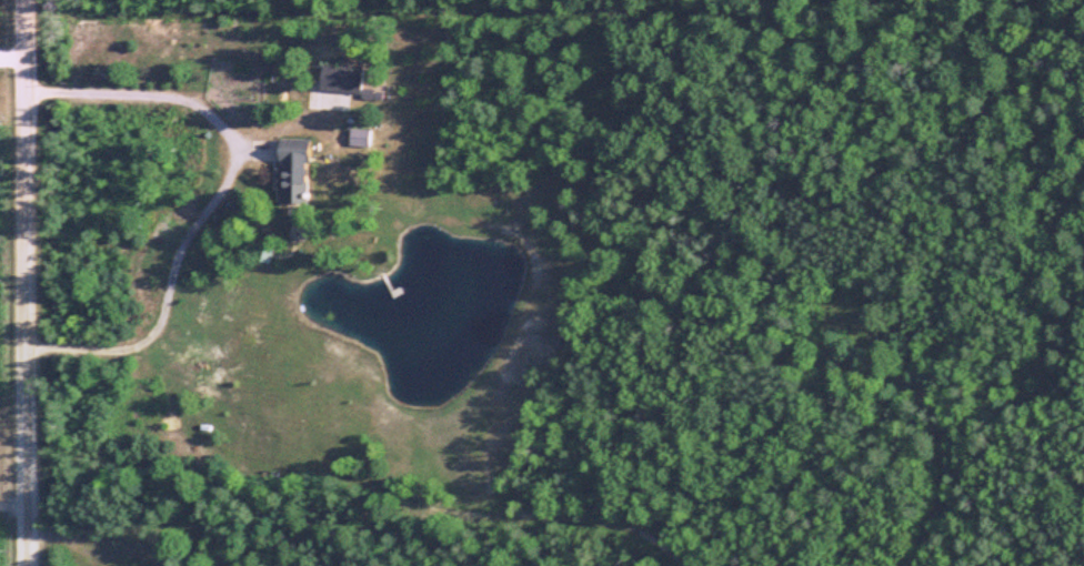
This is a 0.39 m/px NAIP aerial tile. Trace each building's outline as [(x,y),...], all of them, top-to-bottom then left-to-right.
[(363,68),(320,65),(318,89),(361,93),(363,68)] [(274,202),(305,202),(306,138),(276,137),(274,202)]
